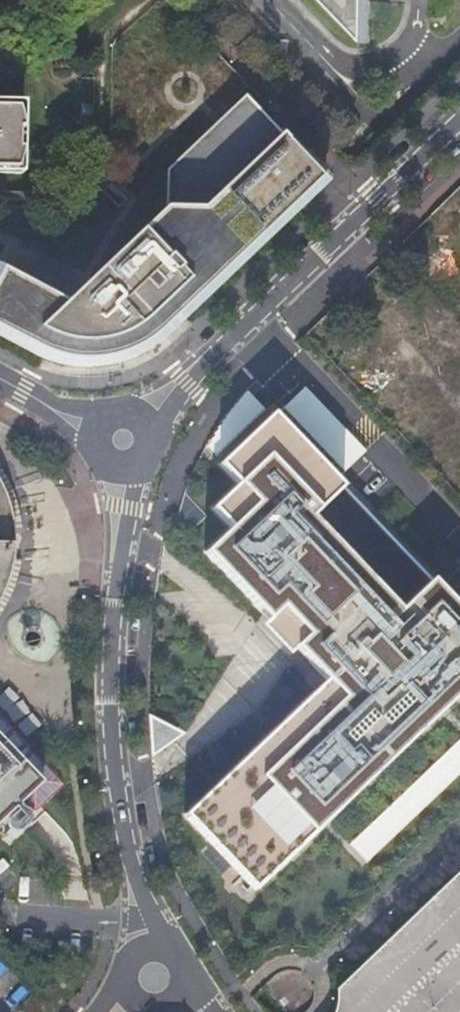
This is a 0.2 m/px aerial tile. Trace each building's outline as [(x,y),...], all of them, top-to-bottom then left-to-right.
[(370,40),(371,0),(332,0),(370,40)] [(49,354),(57,357),(66,359),(70,360),(78,361),(88,362),(94,362),(105,361),(115,359),(121,358),(132,354),(138,352),(148,347),(152,344),(158,340),(163,336),(327,181),(243,94),(166,169),(165,207),(67,299),(0,264),(0,330),(49,354)] [(0,99),(0,105),(20,105),(23,119),(24,99),(0,99)] [(17,165),(23,148),(24,146),(24,142),(24,141),(25,127),(24,124),(24,123),(24,122),(23,119),(20,105),(0,105),(0,166),(17,165)] [(23,148),(17,165),(0,166),(0,172),(24,172),(23,148)] [(283,407),(344,471),(365,451),(304,387),(283,407)] [(184,815),(255,889),(459,692),(459,608),(272,412),(218,464),(237,484),(211,508),(230,528),(204,552),(289,642),(326,679),(184,815)] [(7,590),(12,574),(16,556),(17,539),(15,522),(11,505),(9,498),(0,479),(0,603),(7,590)] [(21,804),(26,809),(38,808),(62,786),(62,778),(37,756),(32,754),(33,749),(21,735),(11,735),(12,727),(0,714),(0,823),(21,804)] [(188,731),(155,716),(157,755),(188,731)] [(350,844),(368,862),(459,773),(459,739),(350,844)]
